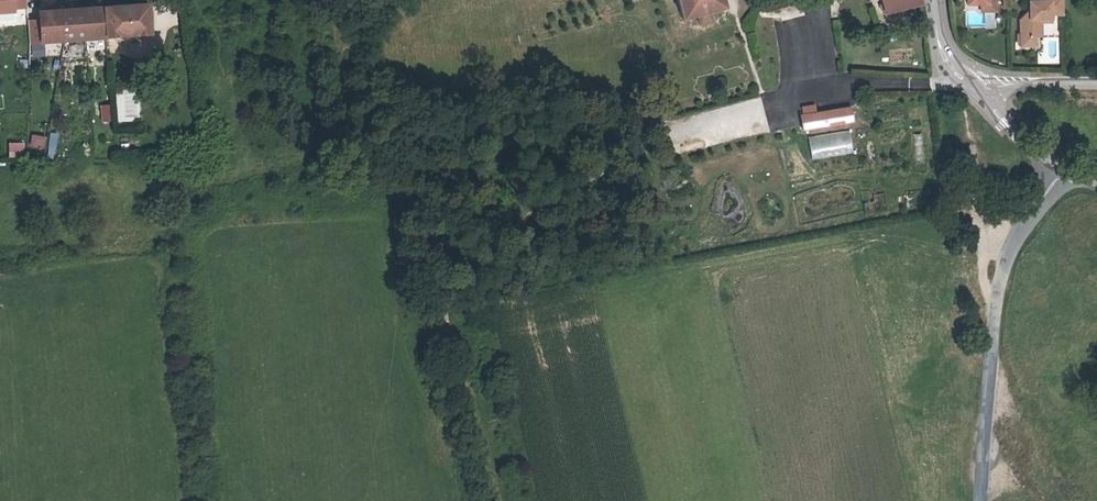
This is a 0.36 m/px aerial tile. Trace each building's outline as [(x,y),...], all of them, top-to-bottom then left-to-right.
[(23,0),(0,0),(0,15),(12,14),(12,12),(24,11),(23,0)] [(682,20),(697,16),(698,21),(711,17),(710,13),(725,9),(723,0),(677,0),(682,20)] [(923,0),(883,0),(889,16),(924,4),(923,0)] [(980,4),(980,11),(994,11),(994,0),(987,0),(987,4),(980,4)] [(1021,46),(1036,45),(1035,36),(1035,27),(1041,21),(1041,18),(1051,18),(1051,13),(1063,13),(1063,0),(1045,0),(1038,0),(1029,0),(1029,11),(1027,11),(1020,19),(1021,34),(1021,43),(1021,46)] [(39,46),(151,37),(150,7),(37,15),(39,46)] [(27,68),(27,58),(19,58),(18,68),(27,68)] [(114,91),(116,117),(136,116),(134,90),(114,91)] [(101,121),(110,121),(109,103),(100,104),(101,121)] [(805,128),(856,119),(853,105),(803,113),(805,128)] [(808,134),(809,157),(852,154),(851,131),(808,134)] [(45,149),(45,135),(31,134),(30,148),(45,149)] [(8,141),(8,157),(24,157),(24,141),(8,141)] [(867,159),(875,158),(873,141),(865,142),(867,159)] [(83,156),(91,157),(92,144),(83,144),(83,156)]
